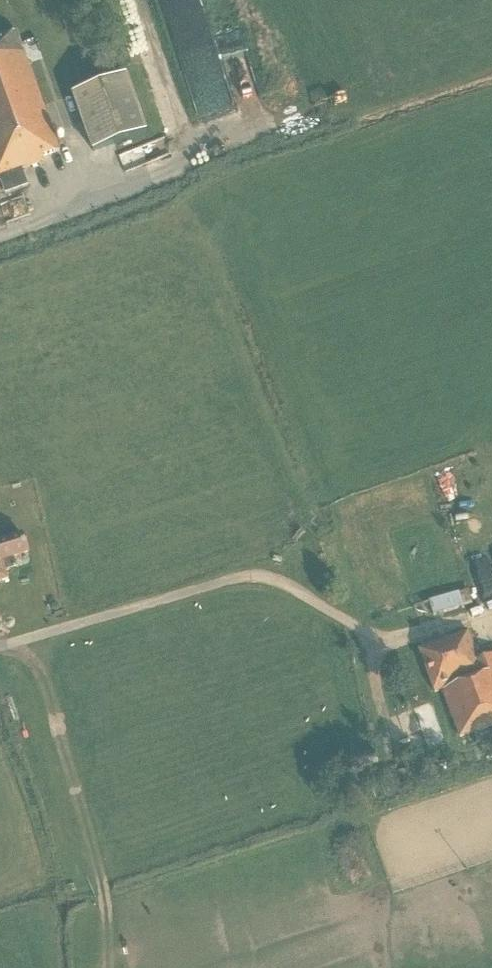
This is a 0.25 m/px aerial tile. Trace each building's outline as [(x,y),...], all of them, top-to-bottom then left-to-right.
[(1,182),(5,194),(28,186),(22,169),(44,161),(43,157),(60,151),(16,31),(0,37),(0,182),(1,182)] [(234,64),(235,56),(228,56),(226,82),(248,83),(249,65),(234,64)] [(75,99),(93,152),(146,133),(128,80),(75,99)] [(200,123),(235,115),(228,88),(193,96),(200,123)] [(468,564),(483,561),(478,528),(462,530),(468,564)] [(23,535),(0,542),(0,582),(8,580),(5,571),(17,568),(14,557),(28,552),(23,535)] [(433,616),(472,605),(468,591),(430,602),(433,616)] [(467,632),(419,649),(435,693),(442,690),(460,737),(491,726),(491,656),(479,661),(468,631),(467,632)]
